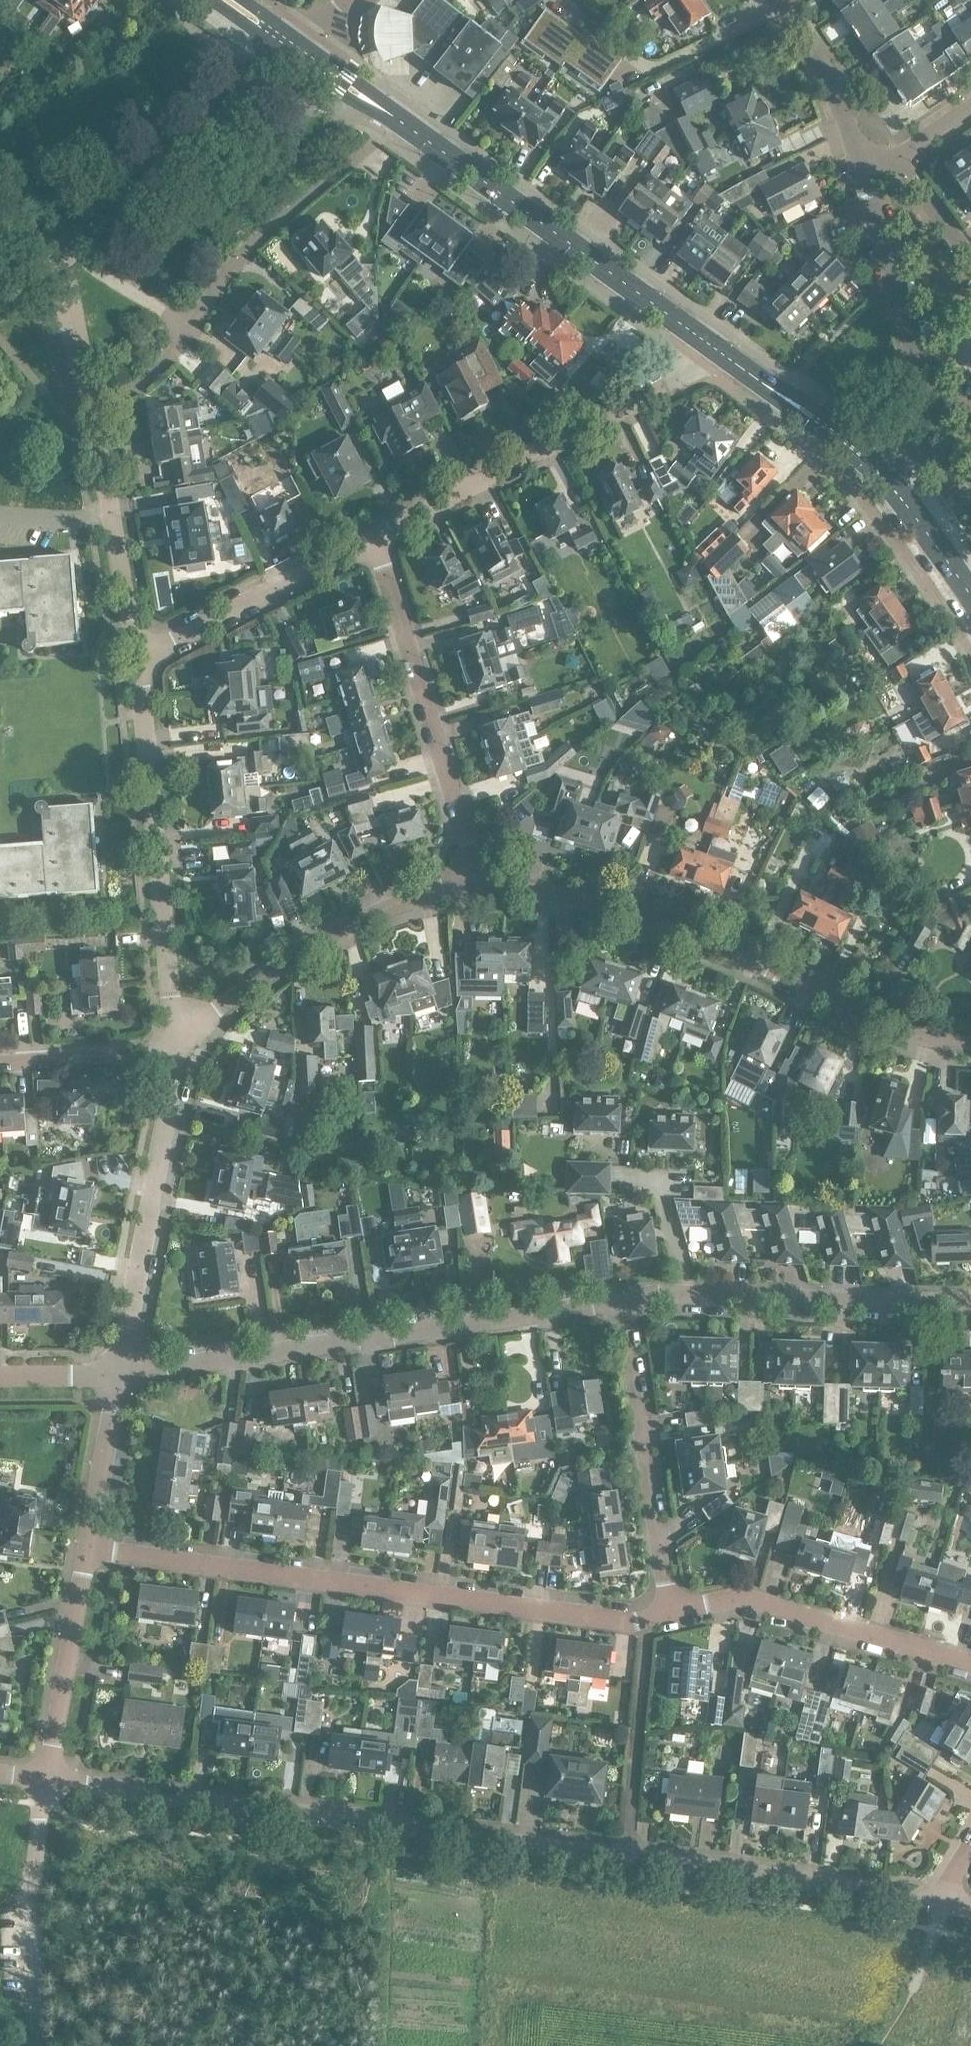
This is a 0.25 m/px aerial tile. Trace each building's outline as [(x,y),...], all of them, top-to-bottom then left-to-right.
[(0,5),(0,11),(7,16),(19,0),(4,0),(0,5)] [(50,13),(59,0),(39,0),(36,3),(50,13)] [(59,20),(65,12),(68,14),(82,12),(83,11),(87,14),(89,11),(92,10),(96,5),(95,2),(97,0),(59,0),(50,13),(59,20)] [(511,54),(445,2),(443,0),(427,0),(410,21),(413,23),(408,29),(408,41),(415,46),(411,50),(436,70),(435,71),(465,93),(472,84),(481,92),(490,81),(493,77),(511,54)] [(503,0),(486,0),(497,14),(507,5),(503,0)] [(680,36),(709,16),(699,0),(653,0),(644,6),(655,21),(665,14),(680,36)] [(839,10),(853,0),(832,0),(839,10)] [(870,20),(900,0),(889,0),(880,6),(876,0),(864,0),(842,15),(853,29),(852,30),(853,31),(870,20)] [(870,20),(853,31),(858,39),(859,38),(869,53),(898,33),(887,16),(895,10),(898,15),(909,7),(904,0),(900,0),(870,20)] [(936,4),(944,15),(951,9),(963,27),(953,34),(970,61),(970,18),(969,15),(963,7),(959,0),(942,0),(936,4)] [(564,62),(582,37),(582,36),(567,26),(545,10),(529,34),(540,42),(535,49),(545,56),(561,68),(565,63),(564,62)] [(923,59),(934,52),(952,39),(940,22),(931,29),(937,38),(918,51),(907,35),(872,58),(881,71),(884,70),(891,81),(923,59)] [(623,58),(602,43),(585,31),(582,36),(582,37),(564,62),(565,63),(580,73),(590,80),(595,73),(606,82),(623,58)] [(956,45),(952,39),(934,52),(940,60),(929,68),(923,59),(891,81),(895,86),(891,88),(896,94),(895,95),(896,96),(896,95),(902,104),(901,105),(902,105),(904,104),(908,105),(909,107),(910,106),(922,98),(923,100),(924,99),(922,96),(968,64),(956,45)] [(519,60),(511,54),(493,77),(490,81),(502,90),(510,79),(510,80),(518,69),(514,67),(519,60)] [(507,133),(511,132),(512,133),(532,106),(520,97),(532,80),(522,72),(514,83),(516,84),(511,90),(509,88),(501,99),(504,100),(492,116),(500,121),(499,123),(501,125),(502,129),(507,133)] [(688,117),(718,101),(706,76),(675,92),(687,117),(688,117)] [(623,91),(619,82),(609,87),(613,95),(623,91)] [(631,100),(626,89),(623,91),(613,95),(601,101),(606,112),(631,100)] [(735,134),(767,118),(766,116),(769,111),(765,104),(760,104),(759,102),(758,102),(752,92),(721,108),(735,134)] [(557,98),(545,115),(532,106),(512,133),(514,135),(515,138),(520,142),(524,142),(526,143),(527,142),(535,147),(546,132),(549,133),(556,123),(554,121),(559,115),(560,117),(568,106),(557,98)] [(688,117),(687,117),(655,133),(681,161),(690,156),(705,149),(699,137),(688,117)] [(735,134),(749,161),(780,145),(774,135),(776,134),(775,132),(777,127),(774,120),(768,120),(767,118),(735,134)] [(574,181),(578,181),(580,182),(599,155),(587,146),(599,129),(589,121),(581,132),(583,133),(578,139),(576,137),(569,148),(571,149),(559,165),(567,170),(566,172),(568,174),(569,178),(574,181)] [(649,130),(634,150),(646,159),(659,141),(660,139),(649,130)] [(699,137),(705,149),(714,145),(708,132),(699,137)] [(646,159),(657,167),(670,149),(659,141),(646,159)] [(624,147),(612,164),(599,155),(580,182),(581,184),(582,187),(588,191),(591,191),(593,192),(595,190),(602,196),(614,181),(616,182),(624,172),(621,170),(626,164),(627,165),(635,155),(624,147)] [(715,168),(705,149),(690,156),(700,176),(715,168)] [(965,192),(970,188),(970,151),(950,165),(949,170),(965,192)] [(803,167),(771,183),(761,189),(775,215),(817,194),(803,167)] [(649,174),(620,212),(630,220),(629,221),(639,228),(640,227),(642,228),(670,190),(649,174)] [(715,190),(705,183),(692,200),(702,208),(715,190)] [(744,183),(721,195),(725,198),(723,200),(730,206),(750,195),(744,183)] [(670,190),(642,228),(643,230),(642,231),(652,238),(653,237),(663,244),(693,205),(682,197),(681,198),(670,190)] [(393,227),(382,242),(396,252),(405,241),(426,256),(450,222),(441,216),(440,211),(434,207),(430,208),(428,206),(419,219),(414,215),(416,212),(408,207),(391,195),(386,222),(393,227)] [(697,232),(679,256),(688,263),(687,264),(697,272),(698,270),(700,272),(718,248),(727,235),(716,227),(707,221),(706,220),(709,217),(701,210),(689,226),(697,232)] [(828,295),(847,276),(827,256),(832,252),(822,220),(795,228),(799,242),(807,240),(809,249),(812,249),(815,261),(804,271),(828,295)] [(354,262),(356,261),(332,232),(330,233),(321,222),(308,234),(304,233),(298,238),(297,242),(295,244),(323,278),(334,269),(377,320),(377,292),(373,289),(374,267),(361,267),(359,268),(354,262)] [(450,222),(426,256),(446,271),(444,275),(460,286),(464,281),(473,288),(499,275),(485,265),(486,264),(470,252),(468,255),(463,251),(472,239),(470,237),(470,233),(464,229),(460,229),(450,222)] [(759,230),(746,249),(758,257),(769,241),(770,240),(759,230)] [(700,272),(702,273),(701,274),(711,282),(712,280),(722,288),(749,251),(727,235),(718,248),(700,272)] [(779,235),(773,241),(784,252),(790,246),(779,235)] [(769,241),(758,257),(767,264),(771,258),(777,263),(785,253),(769,241)] [(808,316),(828,295),(804,271),(784,292),(808,316)] [(473,288),(494,306),(517,295),(496,276),(473,288)] [(738,300),(764,319),(768,315),(788,334),(808,316),(784,292),(773,302),(766,297),(768,294),(752,282),(738,300)] [(279,327),(288,314),(260,293),(258,296),(252,296),(239,313),(291,352),(299,342),(289,334),(286,338),(282,336),(281,337),(277,334),(281,328),(279,327)] [(292,307),(318,332),(329,320),(303,296),(292,307)] [(562,323),(562,318),(556,312),(551,313),(549,312),(548,313),(539,305),(532,314),(520,303),(501,325),(524,344),(527,340),(539,351),(563,324),(562,323)] [(451,308),(443,316),(447,321),(454,321),(459,317),(451,308)] [(291,352),(239,313),(227,330),(229,336),(226,338),(254,359),(262,349),(272,356),(274,354),(284,362),(291,352)] [(351,316),(342,325),(360,343),(369,334),(351,316)] [(539,351),(562,371),(585,345),(576,337),(577,336),(576,335),(576,330),(570,324),(565,325),(563,324),(539,351)] [(389,336),(378,342),(385,355),(395,349),(389,336)] [(495,378),(498,376),(480,340),(455,353),(461,365),(436,378),(441,389),(444,387),(462,422),(473,416),(472,414),(487,406),(481,394),(499,384),(499,383),(498,383),(495,378)] [(517,377),(525,368),(516,360),(508,369),(517,377)] [(200,381),(219,397),(234,380),(215,363),(200,381)] [(526,385),(534,375),(525,368),(517,377),(526,385)] [(355,422),(333,380),(319,388),(340,429),(355,422)] [(248,401),(235,414),(244,422),(270,413),(281,423),(296,405),(268,382),(253,399),(255,401),(252,405),(248,401)] [(428,442),(418,424),(439,413),(424,385),(388,404),(391,411),(376,419),(379,425),(374,427),(382,442),(387,440),(397,459),(428,442)] [(200,431),(198,417),(196,402),(168,407),(168,411),(149,414),(150,420),(147,421),(149,433),(153,432),(154,439),(199,431),(200,431)] [(697,454),(717,427),(715,426),(715,423),(709,418),(706,419),(697,412),(685,429),(682,427),(675,437),(697,454)] [(717,428),(689,465),(697,471),(702,464),(701,463),(705,459),(717,469),(736,442),(728,436),(728,432),(723,428),(717,428)] [(199,431),(154,439),(158,463),(172,461),(176,487),(192,484),(192,485),(213,481),(211,468),(205,469),(199,431)] [(306,460),(317,480),(325,476),(336,498),(368,482),(346,439),(306,460)] [(663,489),(678,481),(677,481),(685,470),(676,463),(670,471),(663,456),(649,462),(663,489)] [(735,480),(729,486),(740,497),(731,507),(739,514),(776,474),(768,466),(767,463),(763,459),(759,458),(757,456),(735,480)] [(605,470),(604,474),(599,476),(610,498),(603,501),(613,520),(620,516),(621,519),(642,508),(619,465),(614,468),(610,467),(605,470)] [(685,470),(677,481),(678,481),(687,488),(695,477),(685,470)] [(232,476),(230,477),(219,482),(237,516),(249,509),(232,476)] [(287,536),(286,534),(298,528),(291,515),(292,515),(286,503),(301,495),(293,479),(275,488),(278,494),(268,500),(273,509),(259,516),(273,541),(276,539),(277,541),(287,536)] [(181,509),(166,511),(176,568),(187,566),(188,573),(205,570),(203,563),(215,561),(212,544),(222,543),(218,523),(209,525),(206,505),(199,506),(198,500),(215,497),(212,483),(176,490),(178,504),(180,503),(181,509)] [(654,483),(643,488),(651,503),(657,500),(662,511),(670,507),(664,496),(661,497),(654,483)] [(770,517),(762,524),(773,535),(762,545),(771,554),(783,543),(787,539),(814,513),(805,504),(805,501),(801,497),(797,496),(795,493),(770,517)] [(570,537),(577,550),(596,540),(589,527),(580,532),(577,526),(579,525),(573,513),(571,515),(561,496),(549,502),(546,500),(540,503),(539,507),(536,509),(552,539),(568,531),(570,537)] [(787,539),(783,543),(798,558),(801,555),(802,555),(829,529),(827,527),(826,523),(822,519),(819,519),(814,513),(787,539)] [(473,532),(475,535),(471,537),(494,582),(518,569),(514,560),(524,555),(516,540),(506,545),(496,524),(485,529),(484,526),(473,532)] [(700,552),(695,557),(703,565),(708,560),(727,541),(733,535),(724,525),(718,531),(699,550),(700,552)] [(731,616),(749,602),(730,570),(749,551),(733,535),(727,541),(708,560),(703,565),(712,574),(708,578),(731,616)] [(793,578),(792,577),(772,593),(798,626),(818,611),(804,592),(820,580),(831,594),(863,570),(844,544),(831,554),(824,544),(805,559),(809,565),(793,578)] [(461,601),(483,590),(473,571),(464,575),(449,548),(437,554),(434,553),(428,556),(428,559),(424,561),(433,578),(433,581),(436,586),(438,587),(439,590),(452,583),(461,601)] [(771,554),(761,564),(770,573),(776,580),(785,573),(778,565),(780,563),(771,554)] [(26,610),(29,642),(28,642),(27,642),(25,643),(24,644),(24,645),(24,646),(23,646),(23,647),(23,648),(24,649),(24,651),(25,651),(26,652),(27,653),(29,653),(31,652),(32,652),(33,651),(34,650),(34,649),(34,648),(35,647),(37,647),(78,644),(71,556),(29,559),(30,561),(0,563),(0,612),(26,610)] [(861,581),(852,588),(857,595),(866,588),(861,581)] [(861,602),(863,606),(856,611),(869,629),(876,624),(899,607),(897,606),(897,602),(894,597),(890,596),(883,586),(861,602)] [(551,589),(538,596),(541,602),(550,598),(555,597),(551,589)] [(555,597),(550,598),(557,613),(564,611),(556,596),(555,597)] [(363,619),(357,602),(357,601),(356,600),(355,599),(354,598),(353,597),(351,597),(349,597),(348,597),(347,597),(345,598),(344,599),(343,601),(342,602),(342,603),(342,605),(342,606),(328,610),(326,612),(322,613),(329,637),(315,642),(319,654),(339,648),(338,642),(348,638),(346,633),(366,627),(366,626),(363,626),(361,620),(363,619)] [(496,617),(490,605),(467,612),(470,624),(496,617)] [(658,605),(648,610),(656,625),(666,620),(658,605)] [(514,640),(512,633),(543,624),(538,607),(507,617),(510,628),(498,632),(491,634),(455,645),(459,657),(458,660),(460,666),(463,667),(463,670),(497,660),(522,652),(518,639),(514,640)] [(869,629),(865,632),(880,654),(892,645),(914,629),(907,619),(907,615),(903,610),(900,609),(899,607),(876,624),(869,629)] [(263,627),(256,630),(260,637),(267,634),(263,627)] [(839,636),(846,645),(858,637),(851,627),(839,636)] [(280,634),(294,662),(306,656),(291,628),(280,634)] [(846,645),(853,655),(865,647),(858,637),(846,645)] [(208,679),(205,681),(206,688),(209,689),(209,693),(258,688),(256,668),(263,668),(261,653),(249,654),(249,657),(244,658),(244,659),(233,660),(233,666),(217,668),(207,669),(207,675),(208,679)] [(303,685),(327,677),(322,658),(297,666),(303,685)] [(503,672),(501,673),(497,660),(463,670),(464,673),(463,676),(465,682),(468,684),(471,696),(507,685),(507,684),(514,682),(526,679),(522,667),(510,670),(510,671),(503,673),(503,672)] [(371,690),(371,688),(371,681),(369,676),(375,674),(372,663),(363,665),(363,666),(336,674),(343,698),(371,690)] [(950,695),(950,691),(947,686),(944,684),(938,674),(914,687),(927,710),(951,697),(950,695)] [(260,705),(258,688),(209,693),(209,696),(207,698),(208,705),(211,706),(211,710),(217,710),(217,711),(221,711),(222,716),(238,714),(238,719),(236,719),(237,734),(268,731),(266,711),(250,713),(249,706),(260,705)] [(379,713),(375,703),(376,697),(372,692),(371,690),(343,698),(350,722),(379,713)] [(533,715),(564,706),(560,691),(528,700),(533,715)] [(927,710),(940,733),(964,720),(958,709),(959,706),(956,700),(952,699),(951,697),(927,710)] [(358,746),(386,737),(385,735),(385,729),(382,724),(379,713),(350,722),(358,745),(358,746)] [(489,752),(528,740),(523,724),(531,722),(528,713),(481,728),(484,739),(483,742),(485,749),(488,750),(489,752)] [(327,720),(329,728),(341,725),(339,716),(327,720)] [(332,737),(344,733),(341,725),(329,728),(332,737)] [(307,735),(278,736),(279,752),(311,750),(307,735)] [(369,779),(384,774),(381,765),(393,761),(390,750),(390,744),(386,739),(386,737),(358,746),(358,745),(351,747),(359,774),(346,778),(350,792),(371,785),(369,779)] [(543,763),(540,751),(532,753),(528,740),(489,752),(489,754),(488,757),(490,765),(493,766),(496,777),(543,763)] [(551,761),(545,766),(525,772),(528,784),(549,778),(576,755),(566,744),(549,759),(551,761)] [(925,747),(914,752),(920,764),(931,758),(925,747)] [(210,778),(207,781),(208,787),(211,790),(211,792),(259,787),(257,774),(272,772),(270,758),(261,759),(260,753),(247,754),(247,761),(239,762),(239,763),(208,766),(210,778)] [(937,761),(929,763),(933,772),(940,769),(937,761)] [(948,779),(952,792),(958,790),(962,803),(970,800),(970,772),(954,777),(948,779)] [(328,796),(344,791),(339,773),(323,777),(328,796)] [(593,813),(593,812),(574,807),(581,783),(558,776),(546,816),(562,821),(557,837),(569,841),(571,845),(578,847),(581,844),(583,847),(593,813)] [(652,820),(661,791),(647,786),(638,816),(652,820)] [(266,812),(265,800),(260,800),(259,787),(211,792),(211,794),(209,797),(210,804),(212,806),(214,818),(266,812)] [(667,793),(666,799),(672,808),(679,809),(684,805),(685,799),(679,790),(672,789),(667,793)] [(308,792),(313,811),(324,808),(318,790),(308,792)] [(534,791),(520,803),(531,817),(539,792),(534,791)] [(583,847),(586,846),(587,850),(594,852),(598,849),(609,853),(619,821),(619,820),(620,815),(633,819),(639,800),(620,794),(613,818),(608,817),(611,807),(596,803),(593,812),(593,813),(583,847)] [(368,795),(346,802),(353,827),(380,819),(382,826),(383,832),(388,830),(392,845),(424,836),(423,833),(424,830),(422,823),(419,821),(416,808),(374,820),(371,809),(372,808),(368,795)] [(719,822),(728,799),(717,795),(707,818),(719,822)] [(940,810),(936,798),(922,803),(926,814),(940,810)] [(719,822),(730,826),(739,804),(728,799),(719,822)] [(962,803),(970,828),(970,827),(970,800),(962,803)] [(55,895),(55,896),(97,893),(90,805),(49,808),(49,809),(47,809),(46,808),(46,807),(46,806),(44,805),(43,804),(42,804),(41,804),(40,804),(38,804),(37,805),(36,807),(36,808),(35,808),(35,810),(35,811),(36,812),(37,813),(38,815),(40,815),(42,815),(44,846),(0,849),(0,899),(55,895)] [(926,814),(929,826),(944,821),(940,810),(926,814)] [(277,817),(253,820),(255,834),(265,832),(279,831),(277,817)] [(719,822),(707,818),(702,832),(713,836),(719,822)] [(725,841),(730,826),(719,822),(713,836),(725,841)] [(351,828),(338,835),(351,860),(364,853),(351,828)] [(345,874),(348,873),(333,844),(319,851),(315,843),(317,842),(310,830),(299,835),(325,885),(335,880),(339,881),(345,878),(345,874)] [(279,831),(265,832),(266,846),(269,846),(279,832),(279,831)] [(315,890),(325,885),(299,835),(288,841),(294,854),(296,853),(300,861),(286,868),(301,897),(304,896),(308,897),(314,894),(315,890)] [(250,856),(255,855),(254,843),(228,845),(229,858),(232,857),(233,867),(218,869),(219,881),(217,883),(218,891),(221,893),(221,896),(254,893),(254,890),(250,856)] [(694,883),(696,883),(706,857),(693,853),(695,848),(683,843),(672,874),(683,878),(685,881),(691,884),(694,883)] [(709,848),(706,857),(696,883),(698,884),(701,887),(706,889),(710,888),(721,892),(734,857),(709,848)] [(836,886),(847,892),(854,878),(865,884),(871,872),(849,862),(844,873),(836,886)] [(844,873),(832,867),(825,881),(836,886),(844,873)] [(278,902),(290,897),(281,877),(269,882),(278,902)] [(260,889),(254,890),(254,893),(221,896),(222,907),(225,910),(227,928),(229,928),(232,930),(240,930),(242,927),(254,926),(252,908),(264,907),(270,919),(282,914),(269,885),(260,889)] [(813,931),(826,906),(802,894),(790,919),(800,924),(802,928),(808,930),(811,930),(813,931)] [(813,931),(815,932),(817,935),(823,938),(826,937),(837,943),(849,918),(826,906),(813,931)] [(955,933),(968,940),(970,935),(970,927),(962,922),(955,933)] [(919,951),(930,932),(918,925),(907,944),(919,951)] [(955,933),(949,943),(962,950),(968,940),(955,933)] [(43,938),(18,939),(19,953),(44,951),(43,938)] [(499,938),(491,938),(488,940),(478,940),(477,946),(469,946),(469,957),(457,957),(457,962),(459,994),(503,995),(503,974),(504,974),(504,941),(501,941),(499,938)] [(20,963),(19,953),(18,939),(7,940),(8,963),(20,963)] [(529,983),(530,941),(504,941),(504,974),(518,975),(517,983),(529,983)] [(97,962),(81,963),(83,989),(117,986),(116,976),(114,976),(113,960),(110,961),(109,958),(97,959),(97,962)] [(401,963),(399,966),(397,966),(413,1014),(436,1007),(437,1011),(452,1006),(449,979),(430,985),(422,958),(412,962),(408,960),(401,963)] [(602,1009),(605,1000),(606,1000),(616,967),(614,966),(612,963),(604,960),(601,962),(590,959),(576,1001),(602,1009)] [(376,986),(363,991),(367,1004),(362,1006),(366,1020),(374,1017),(377,1024),(391,1023),(391,1018),(412,1015),(413,1014),(397,966),(396,967),(392,965),(385,968),(383,971),(372,974),(376,986)] [(617,967),(616,967),(606,1000),(619,1004),(614,1019),(625,1022),(621,1035),(638,1041),(646,1010),(632,1005),(641,975),(630,971),(628,968),(621,965),(617,967)] [(13,1018),(10,979),(0,979),(0,1019),(13,1018)] [(116,996),(118,996),(117,986),(83,989),(68,990),(70,1016),(84,1015),(85,1015),(96,1014),(97,1016),(100,1016),(115,1015),(114,1012),(117,1012),(116,996)] [(658,1020),(646,1017),(636,1063),(658,1067),(662,1046),(667,1027),(671,1018),(685,1023),(695,994),(694,994),(694,991),(685,988),(683,990),(672,986),(662,1012),(661,1012),(658,1020)] [(42,1015),(40,993),(27,994),(29,1016),(42,1015)] [(572,1027),(570,993),(556,994),(558,1028),(572,1027)] [(695,994),(685,1023),(683,1033),(705,1042),(705,1041),(708,1042),(710,1037),(710,1036),(709,1035),(710,1031),(710,1030),(720,1004),(709,1000),(708,997),(700,994),(698,995),(695,994)] [(527,995),(527,1035),(543,1035),(544,995),(527,995)] [(325,1060),(337,1059),(335,1031),(354,1030),(353,1016),(334,1017),(334,1010),(320,1010),(317,1008),(311,1009),(309,1011),(306,1011),(308,1043),(324,1042),(325,1060)] [(730,1080),(741,1085),(756,1093),(785,1034),(759,1022),(730,1080)] [(375,1081),(372,1027),(356,1028),(359,1082),(375,1081)] [(294,1039),(271,1033),(267,1048),(295,1056),(294,1039)] [(723,1041),(710,1036),(710,1037),(708,1042),(702,1056),(715,1061),(723,1041)] [(776,1078),(778,1079),(778,1098),(796,1099),(797,1084),(798,1081),(811,1087),(810,1100),(834,1102),(835,1095),(841,1083),(834,1080),(842,1063),(814,1048),(803,1070),(785,1061),(776,1078)] [(295,1082),(282,1078),(280,1084),(273,1082),(274,1077),(271,1076),(275,1063),(243,1054),(242,1057),(239,1059),(237,1066),(239,1069),(236,1080),(292,1095),(295,1082)] [(299,1095),(319,1094),(316,1058),(297,1059),(299,1095)] [(619,1075),(617,1081),(627,1083),(628,1078),(619,1075)] [(229,1106),(261,1114),(265,1101),(275,1104),(275,1105),(289,1108),(292,1095),(236,1080),(233,1091),(230,1093),(228,1099),(230,1103),(229,1106)] [(870,1128),(886,1132),(884,1157),(920,1159),(922,1132),(910,1131),(911,1115),(899,1114),(906,1088),(900,1086),(900,1085),(900,1084),(899,1083),(898,1082),(897,1081),(896,1081),(894,1080),(893,1080),(892,1081),(890,1081),(890,1082),(889,1082),(889,1083),(882,1081),(870,1128)] [(52,1082),(38,1082),(38,1093),(58,1093),(58,1123),(93,1123),(93,1117),(96,1115),(96,1109),(93,1107),(93,1101),(93,1092),(61,1092),(61,1081),(52,1081),(52,1082)] [(23,1097),(0,1099),(0,1112),(1,1134),(25,1132),(26,1147),(38,1146),(37,1118),(25,1119),(23,1097)] [(968,1103),(964,1103),(965,1099),(941,1097),(938,1142),(958,1143),(961,1159),(970,1158),(970,1136),(967,1136),(968,1103)] [(583,1135),(583,1131),(590,1131),(590,1133),(602,1134),(602,1132),(617,1132),(618,1100),(578,1098),(578,1113),(574,1113),(574,1134),(583,1135)] [(839,1103),(836,1137),(840,1143),(857,1144),(861,1105),(839,1103)] [(419,1106),(410,1109),(416,1126),(425,1123),(419,1106)] [(648,1152),(657,1152),(658,1149),(664,1149),(664,1151),(676,1152),(677,1150),(691,1150),(693,1118),(653,1116),(652,1131),(649,1131),(648,1152)] [(279,1139),(282,1127),(259,1121),(255,1133),(279,1139)] [(495,1158),(511,1157),(510,1133),(494,1134),(495,1158)] [(216,1178),(259,1186),(261,1173),(260,1173),(263,1160),(253,1158),(221,1152),(220,1155),(217,1157),(216,1163),(218,1167),(216,1178)] [(961,1159),(957,1160),(960,1175),(939,1179),(938,1171),(922,1171),(920,1202),(963,1193),(964,1197),(970,1196),(970,1158),(961,1159)] [(31,1201),(88,1212),(90,1200),(93,1198),(94,1191),(92,1188),(93,1186),(81,1183),(80,1175),(83,1175),(81,1164),(54,1169),(50,1191),(33,1187),(31,1201)] [(609,1166),(569,1165),(568,1192),(608,1193),(609,1166)] [(754,1193),(770,1193),(770,1169),(754,1168),(754,1193)] [(261,1173),(259,1186),(300,1194),(299,1186),(298,1180),(261,1173)] [(253,1198),(257,1199),(259,1186),(216,1178),(214,1189),(211,1191),(210,1198),(212,1201),(211,1204),(244,1210),(246,1197),(249,1197),(250,1190),(254,1191),(253,1198)] [(312,1184),(299,1186),(300,1194),(302,1207),(302,1209),(315,1207),(312,1184)] [(302,1207),(300,1194),(259,1186),(257,1199),(302,1207)] [(694,1199),(722,1200),(722,1189),(694,1188),(694,1199)] [(461,1198),(467,1235),(488,1232),(482,1195),(461,1198)] [(729,1201),(722,1200),(694,1199),(673,1199),(681,1227),(711,1229),(721,1261),(747,1261),(737,1229),(729,1201)] [(88,1212),(31,1201),(25,1200),(22,1213),(53,1219),(51,1232),(83,1238),(84,1235),(87,1233),(88,1226),(86,1223),(88,1212)] [(801,1263),(792,1231),(784,1203),(729,1201),(737,1229),(766,1231),(775,1263),(801,1263)] [(839,1205),(784,1203),(792,1231),(821,1232),(830,1264),(856,1265),(847,1233),(839,1205)] [(532,1222),(512,1225),(514,1240),(524,1238),(526,1252),(540,1250),(540,1247),(547,1246),(550,1264),(568,1261),(565,1245),(582,1243),(579,1228),(600,1225),(597,1204),(585,1206),(586,1215),(576,1217),(577,1221),(533,1228),(532,1222)] [(444,1207),(447,1228),(459,1227),(456,1205),(444,1207)] [(839,1205),(847,1233),(875,1234),(885,1266),(910,1267),(893,1207),(839,1205)] [(970,1260),(970,1232),(932,1234),(932,1223),(928,1205),(901,1211),(904,1226),(913,1224),(921,1251),(932,1250),(932,1262),(970,1260)] [(437,1264),(440,1263),(435,1230),(422,1232),(419,1209),(406,1211),(414,1267),(426,1265),(429,1268),(435,1267),(437,1264)] [(401,1272),(403,1269),(414,1267),(406,1211),(393,1213),(397,1235),(384,1238),(389,1271),(392,1271),(395,1273),(401,1272)] [(345,1271),(347,1271),(343,1243),(320,1247),(319,1240),(317,1240),(316,1229),(329,1228),(327,1213),(305,1216),(313,1275),(330,1273),(330,1275),(334,1278),(342,1277),(345,1273),(345,1271)] [(358,1213),(338,1217),(341,1239),(362,1235),(359,1219),(358,1213)] [(653,1230),(651,1230),(649,1215),(616,1220),(620,1243),(617,1244),(615,1244),(614,1245),(613,1246),(613,1247),(612,1248),(612,1250),(612,1251),(612,1252),(613,1253),(613,1255),(614,1256),(615,1257),(617,1257),(619,1258),(622,1257),(622,1260),(626,1259),(627,1262),(639,1260),(639,1257),(654,1255),(652,1242),(654,1242),(653,1230)] [(302,1284),(315,1283),(313,1275),(305,1216),(292,1218),(296,1250),(283,1252),(287,1286),(290,1286),(293,1289),(300,1288),(302,1284)] [(373,1217),(359,1219),(362,1235),(363,1242),(376,1240),(373,1217)] [(262,1234),(265,1255),(278,1253),(275,1232),(262,1234)] [(260,1235),(242,1233),(245,1252),(263,1250),(260,1235)] [(47,1258),(49,1245),(24,1240),(22,1253),(47,1258)] [(232,1243),(197,1248),(202,1281),(194,1283),(197,1299),(205,1298),(205,1299),(239,1294),(232,1243)] [(31,1271),(33,1258),(8,1253),(5,1267),(31,1271)] [(19,1294),(7,1294),(7,1322),(60,1322),(60,1314),(67,1314),(67,1294),(43,1294),(43,1287),(19,1287),(19,1294)] [(692,1381),(692,1386),(707,1387),(708,1339),(704,1339),(704,1342),(697,1342),(697,1338),(685,1338),(685,1341),(682,1341),(682,1351),(670,1350),(670,1371),(681,1371),(681,1381),(692,1381)] [(724,1342),(724,1339),(708,1339),(707,1387),(722,1387),(722,1382),(735,1383),(735,1372),(737,1372),(737,1357),(736,1357),(736,1343),(724,1342)] [(779,1384),(779,1389),(795,1389),(796,1341),(780,1341),(780,1344),(768,1344),(767,1358),(766,1358),(766,1373),(767,1373),(767,1384),(779,1384)] [(811,1345),(812,1342),(796,1341),(795,1389),(810,1390),(810,1385),(821,1385),(821,1374),(822,1374),(823,1360),(822,1360),(822,1345),(811,1345)] [(880,1344),(864,1344),(864,1347),(854,1346),(853,1361),(852,1361),(852,1375),(853,1375),(853,1386),(863,1387),(863,1391),(879,1392),(880,1344)] [(879,1392),(894,1392),(894,1388),(907,1388),(907,1377),(908,1377),(909,1362),(907,1362),(908,1348),(895,1348),(896,1344),(880,1344),(879,1392)] [(944,1358),(944,1376),(949,1376),(949,1391),(970,1391),(970,1358),(944,1358)] [(435,1384),(434,1372),(408,1376),(414,1415),(439,1411),(438,1407),(451,1405),(447,1382),(435,1384)] [(374,1393),(377,1416),(390,1414),(391,1420),(415,1417),(414,1415),(408,1376),(384,1379),(386,1391),(374,1393)] [(571,1403),(553,1406),(557,1433),(575,1431),(574,1425),(587,1423),(586,1416),(601,1414),(599,1400),(601,1400),(600,1388),(597,1388),(596,1382),(580,1385),(579,1377),(568,1378),(569,1386),(571,1403)] [(751,1383),(739,1382),(738,1410),(750,1411),(751,1383)] [(750,1411),(762,1411),(763,1383),(751,1383),(750,1411)] [(837,1385),(825,1385),(823,1423),(835,1423),(837,1385)] [(835,1423),(847,1424),(849,1386),(837,1385),(835,1423)] [(307,1422),(332,1418),(331,1408),(336,1407),(334,1388),(328,1389),(328,1388),(303,1392),(307,1422)] [(923,1388),(911,1388),(910,1416),(922,1416),(923,1388)] [(275,1427),(292,1424),(307,1422),(303,1392),(270,1397),(264,1398),(268,1419),(274,1418),(275,1427)] [(358,1408),(361,1423),(363,1438),(377,1436),(372,1406),(358,1408)] [(363,1438),(361,1423),(358,1408),(345,1410),(349,1440),(363,1438)] [(713,1411),(685,1415),(687,1426),(714,1423),(715,1422),(713,1411)] [(530,1412),(506,1416),(511,1446),(512,1454),(513,1462),(513,1463),(552,1457),(547,1419),(532,1421),(530,1412)] [(474,1426),(463,1428),(463,1460),(478,1458),(477,1451),(499,1448),(503,1477),(504,1477),(506,1493),(517,1491),(514,1472),(514,1469),(513,1463),(513,1462),(512,1454),(511,1446),(506,1416),(483,1419),(484,1431),(475,1433),(474,1426)] [(715,1422),(714,1423),(716,1434),(744,1430),(742,1418),(715,1422)] [(253,1423),(239,1421),(234,1453),(249,1455),(253,1423)] [(220,1446),(233,1448),(236,1425),(223,1423),(220,1446)] [(164,1429),(160,1456),(193,1461),(195,1446),(204,1446),(206,1436),(197,1435),(197,1434),(164,1429)] [(726,1463),(723,1448),(719,1449),(717,1438),(706,1440),(706,1439),(692,1441),(692,1442),(678,1444),(679,1455),(676,1455),(678,1470),(726,1463)] [(452,1450),(421,1455),(422,1462),(429,1462),(451,1464),(454,1464),(452,1450)] [(569,1451),(558,1452),(561,1468),(572,1466),(569,1451)] [(160,1456),(157,1481),(189,1486),(191,1471),(201,1471),(202,1462),(193,1461),(160,1456)] [(390,1521),(386,1551),(410,1554),(412,1540),(421,1541),(423,1526),(443,1529),(446,1508),(449,1478),(451,1464),(429,1462),(433,1476),(430,1502),(433,1502),(432,1517),(391,1511),(390,1521)] [(678,1470),(681,1486),(684,1485),(685,1496),(700,1494),(700,1495),(714,1493),(714,1492),(725,1490),(723,1479),(728,1479),(726,1463),(678,1470)] [(215,1473),(228,1476),(230,1466),(216,1464),(215,1473)] [(460,1510),(463,1485),(465,1474),(466,1466),(454,1464),(451,1464),(449,1478),(446,1508),(460,1510)] [(581,1499),(586,1498),(590,1522),(620,1518),(616,1492),(604,1494),(600,1470),(577,1474),(581,1499)] [(279,1537),(279,1539),(290,1541),(291,1538),(303,1540),(307,1509),(307,1508),(307,1504),(335,1508),(340,1473),(327,1471),(324,1498),(297,1495),(295,1507),(282,1505),(279,1537)] [(480,1487),(481,1476),(465,1474),(463,1485),(480,1487)] [(943,1482),(908,1478),(906,1495),(941,1500),(943,1482)] [(157,1481),(153,1507),(186,1511),(188,1497),(197,1497),(199,1487),(189,1486),(157,1481)] [(353,1483),(340,1482),(336,1515),(349,1517),(353,1483)] [(209,1496),(206,1519),(219,1521),(222,1498),(221,1498),(222,1491),(210,1489),(209,1496)] [(284,1493),(269,1491),(268,1499),(252,1497),(252,1493),(233,1491),(229,1519),(253,1522),(251,1533),(263,1535),(263,1537),(275,1539),(275,1536),(279,1537),(282,1505),(284,1493)] [(732,1504),(725,1494),(702,1510),(709,1520),(732,1504)] [(33,1533),(33,1529),(36,1527),(37,1521),(35,1518),(35,1515),(34,1514),(35,1512),(33,1512),(35,1499),(33,1499),(31,1496),(25,1495),(21,1497),(19,1497),(18,1505),(3,1502),(3,1504),(0,1503),(0,1528),(33,1533)] [(737,1511),(731,1533),(725,1531),(719,1551),(739,1557),(740,1554),(754,1558),(758,1545),(759,1546),(763,1534),(761,1534),(762,1529),(775,1533),(783,1506),(770,1502),(765,1519),(737,1511)] [(788,1502),(782,1522),(795,1525),(786,1555),(797,1559),(794,1569),(821,1577),(829,1548),(803,1540),(806,1529),(797,1526),(803,1507),(788,1502)] [(916,1513),(898,1509),(895,1517),(890,1535),(908,1540),(916,1513)] [(870,1540),(887,1545),(890,1535),(895,1517),(878,1512),(870,1540)] [(363,1535),(361,1548),(386,1551),(390,1521),(353,1516),(351,1533),(363,1535)] [(594,1547),(624,1543),(620,1518),(590,1522),(594,1547)] [(489,1567),(490,1565),(494,1565),(499,1526),(463,1521),(460,1542),(471,1543),(468,1562),(473,1563),(473,1565),(489,1567)] [(499,1526),(494,1565),(498,1566),(498,1568),(514,1570),(514,1568),(520,1569),(524,1539),(525,1529),(499,1526)] [(0,1528),(0,1555),(26,1559),(27,1549),(30,1549),(31,1546),(34,1544),(35,1537),(32,1534),(33,1533),(0,1528)] [(551,1543),(564,1545),(565,1536),(553,1534),(551,1543)] [(548,1566),(551,1543),(539,1541),(536,1564),(548,1566)] [(551,1543),(548,1566),(561,1567),(564,1545),(551,1543)] [(594,1547),(584,1549),(587,1567),(597,1566),(598,1573),(599,1573),(600,1576),(626,1572),(626,1569),(627,1569),(624,1543),(594,1547)] [(855,1556),(829,1548),(821,1577),(847,1585),(851,1572),(862,1575),(870,1548),(858,1544),(855,1556)] [(901,1556),(893,1583),(904,1587),(900,1600),(927,1607),(935,1578),(937,1571),(911,1563),(912,1559),(901,1556)] [(962,1586),(935,1578),(927,1607),(954,1615),(957,1602),(969,1605),(970,1597),(970,1576),(965,1575),(962,1586)] [(198,1595),(142,1587),(138,1617),(194,1625),(198,1595)] [(239,1600),(235,1632),(262,1636),(266,1603),(239,1600)] [(290,1640),(295,1607),(266,1603),(262,1636),(290,1640)] [(337,1648),(369,1652),(373,1618),(346,1614),(343,1636),(325,1633),(323,1646),(324,1646),(323,1657),(336,1659),(337,1648)] [(395,1656),(394,1661),(412,1663),(416,1637),(399,1635),(400,1622),(373,1618),(369,1652),(365,1680),(377,1681),(381,1654),(395,1656)] [(11,1637),(8,1625),(0,1627),(0,1640),(11,1637)] [(474,1662),(478,1632),(451,1628),(449,1640),(437,1638),(434,1661),(460,1665),(461,1660),(474,1662)] [(478,1632),(474,1662),(501,1665),(505,1635),(478,1632)] [(190,1641),(186,1667),(203,1670),(207,1643),(190,1641)] [(584,1646),(558,1642),(556,1656),(548,1655),(546,1672),(568,1675),(566,1690),(568,1691),(566,1705),(576,1706),(584,1646)] [(217,1672),(221,1645),(207,1643),(203,1670),(217,1672)] [(751,1680),(749,1688),(774,1695),(778,1682),(787,1650),(762,1643),(751,1680)] [(607,1680),(611,1649),(584,1646),(576,1706),(586,1707),(590,1678),(607,1680)] [(705,1701),(709,1653),(673,1650),(668,1698),(705,1701)] [(787,1650),(778,1682),(774,1695),(799,1702),(812,1658),(787,1650)] [(300,1656),(296,1683),(309,1685),(313,1658),(300,1656)] [(163,1669),(131,1664),(129,1680),(161,1684),(163,1669)] [(417,1688),(430,1690),(433,1667),(420,1664),(417,1688)] [(262,1665),(260,1678),(274,1680),(275,1667),(262,1665)] [(814,1723),(826,1726),(831,1709),(849,1714),(850,1709),(864,1713),(875,1676),(850,1669),(843,1692),(836,1690),(834,1697),(822,1694),(814,1723)] [(723,1724),(741,1727),(744,1707),(738,1706),(743,1672),(730,1671),(723,1724)] [(511,1676),(508,1699),(521,1700),(524,1677),(511,1676)] [(885,1737),(896,1744),(908,1724),(895,1716),(898,1705),(893,1704),(900,1683),(875,1676),(864,1713),(878,1717),(877,1722),(892,1726),(885,1737)] [(2,1724),(5,1705),(9,1705),(11,1686),(0,1684),(0,1723),(2,1724)] [(957,1692),(970,1697),(970,1690),(959,1687),(957,1692)] [(920,1688),(913,1710),(926,1714),(932,1692),(920,1688)] [(523,1689),(520,1713),(533,1714),(536,1690),(523,1689)] [(796,1739),(808,1742),(814,1723),(822,1694),(810,1690),(796,1739)] [(220,1722),(218,1735),(224,1736),(222,1753),(249,1757),(253,1726),(254,1726),(255,1714),(214,1709),(216,1697),(203,1695),(199,1719),(220,1722)] [(721,1725),(724,1699),(710,1697),(707,1723),(721,1725)] [(299,1699),(294,1732),(307,1734),(311,1701),(299,1699)] [(395,1735),(362,1731),(357,1771),(384,1775),(388,1745),(414,1748),(416,1736),(419,1715),(420,1703),(399,1700),(395,1735)] [(311,1701),(307,1734),(320,1736),(324,1703),(311,1701)] [(120,1725),(119,1728),(122,1729),(122,1734),(121,1740),(139,1742),(139,1737),(149,1738),(148,1743),(179,1747),(184,1710),(126,1702),(123,1725),(120,1725)] [(970,1735),(970,1705),(966,1702),(958,1715),(954,1712),(948,1721),(970,1735)] [(417,1726),(416,1736),(438,1739),(432,1780),(469,1784),(474,1748),(445,1744),(447,1732),(432,1730),(433,1717),(442,1718),(443,1706),(420,1703),(419,1715),(417,1726)] [(255,1714),(254,1726),(253,1726),(249,1757),(277,1760),(281,1730),(290,1732),(292,1719),(255,1714)] [(505,1746),(518,1748),(522,1719),(493,1715),(492,1719),(478,1717),(474,1748),(469,1784),(470,1785),(469,1786),(494,1789),(496,1778),(501,1778),(502,1771),(503,1771),(505,1755),(504,1755),(505,1746)] [(530,1716),(524,1762),(547,1765),(551,1737),(543,1736),(545,1718),(530,1716)] [(970,1758),(970,1735),(948,1721),(943,1730),(947,1733),(939,1746),(953,1754),(950,1758),(962,1765),(965,1761),(968,1763),(970,1758)] [(357,1771),(362,1731),(344,1728),(343,1738),(333,1737),(329,1767),(357,1771)] [(739,1764),(753,1766),(757,1733),(744,1731),(739,1764)] [(932,1764),(939,1752),(904,1731),(897,1744),(901,1746),(902,1746),(932,1764)] [(902,1746),(901,1746),(895,1757),(925,1775),(932,1764),(902,1746)] [(834,1758),(835,1750),(821,1748),(816,1786),(830,1788),(830,1786),(834,1758)] [(566,1760),(552,1759),(547,1796),(601,1803),(606,1766),(582,1763),(579,1759),(570,1758),(566,1760)] [(834,1758),(830,1786),(845,1788),(848,1760),(834,1758)] [(716,1819),(721,1780),(686,1775),(685,1779),(671,1777),(667,1812),(716,1819)] [(751,1824),(778,1827),(784,1780),(757,1776),(751,1824)] [(894,1815),(890,1839),(908,1841),(922,1817),(928,1821),(932,1815),(933,1816),(936,1815),(942,1805),(942,1802),(940,1801),(944,1795),(916,1779),(901,1804),(902,1805),(896,1815),(894,1815)] [(811,1783),(784,1780),(778,1827),(805,1831),(811,1783)] [(890,1839),(894,1815),(875,1812),(876,1808),(847,1804),(845,1817),(842,1817),(842,1820),(840,1820),(838,1835),(872,1840),(872,1836),(890,1839)]
